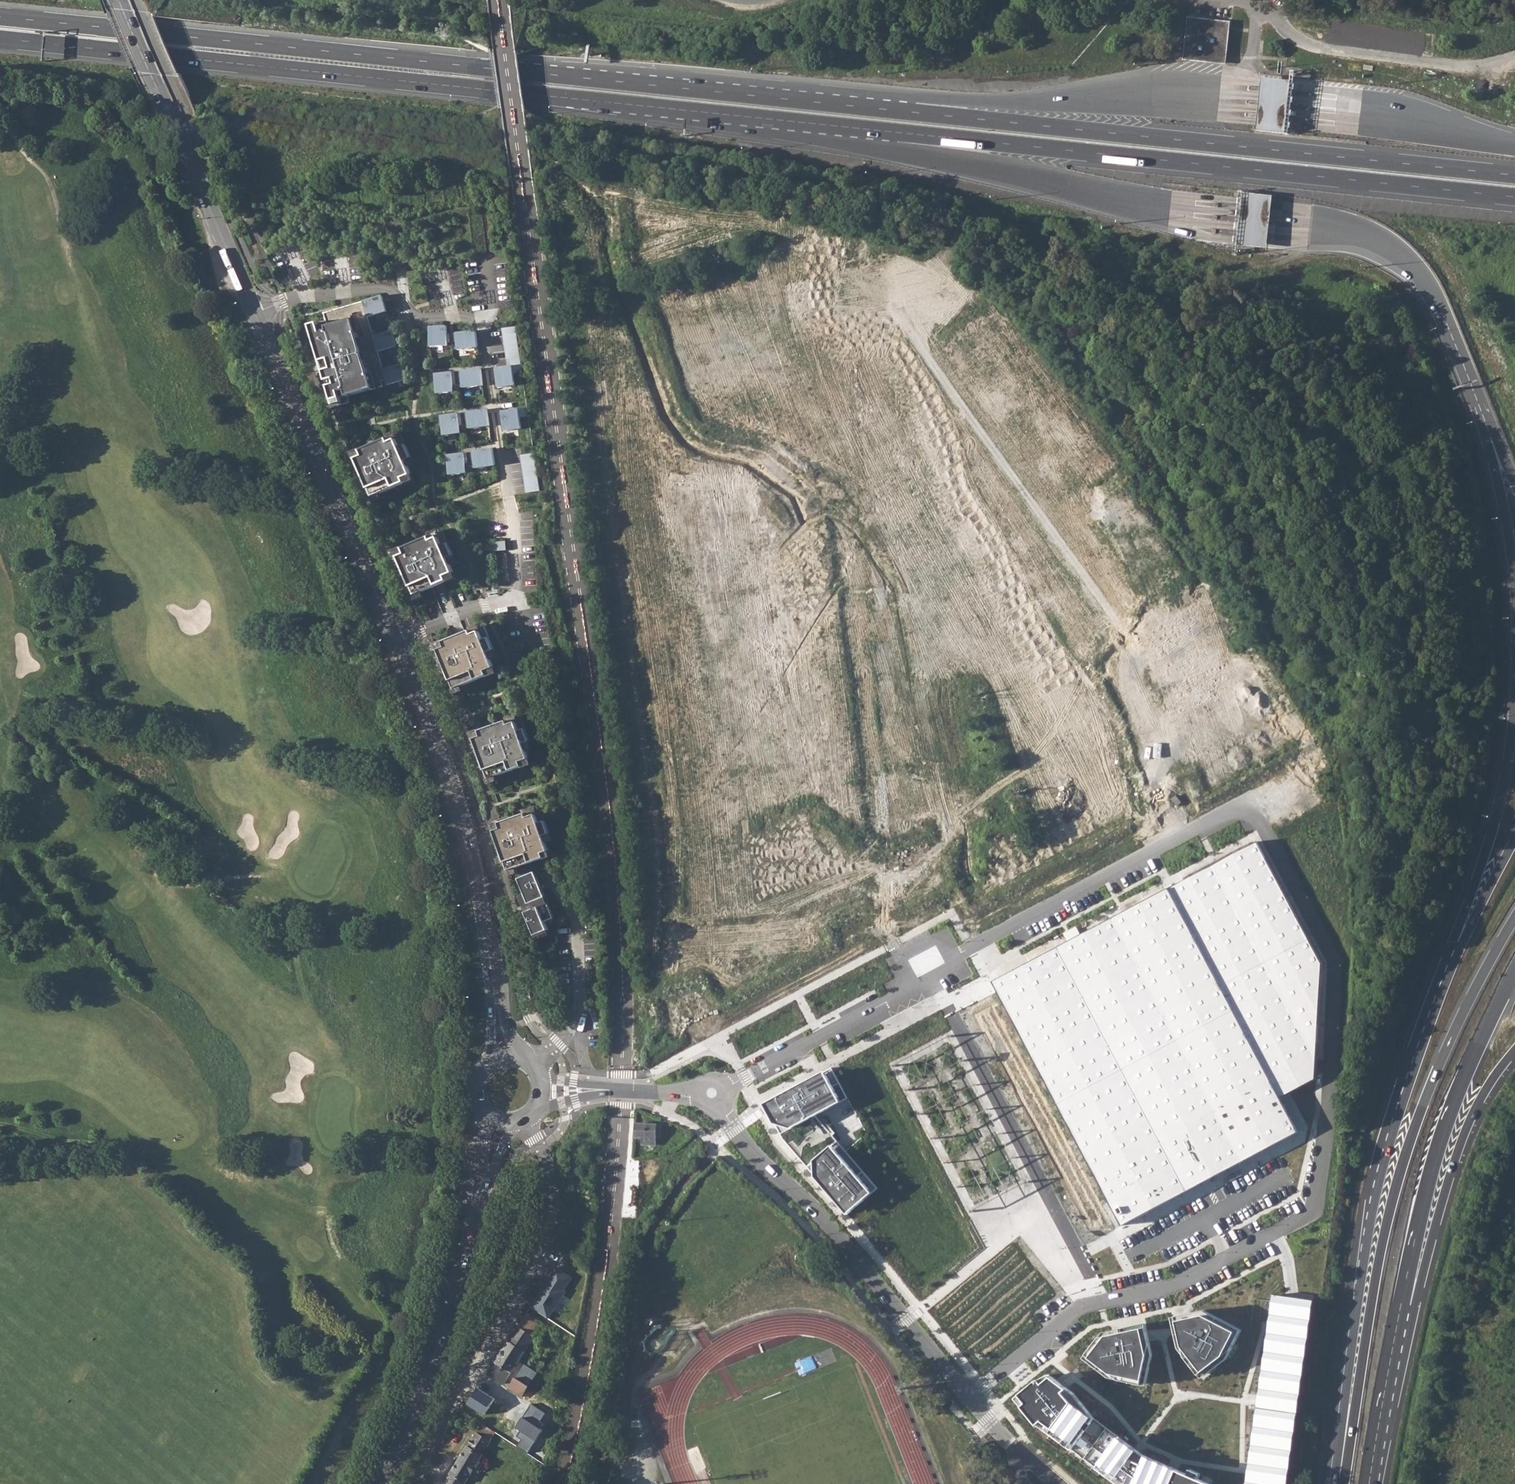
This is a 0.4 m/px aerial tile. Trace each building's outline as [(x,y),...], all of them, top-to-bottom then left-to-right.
[(1191,17),(1186,59),(1229,63),(1232,22),(1191,17)] [(1259,108),(1257,130),(1285,133),(1287,110),(1290,82),(1262,79),(1259,108)] [(1274,197),(1242,193),(1239,220),(1237,245),(1268,249),(1271,223),(1274,197)] [(379,388),(353,304),(322,314),(324,322),(306,328),(311,344),(315,343),(321,363),(330,360),(333,369),(324,372),(330,392),(327,393),(332,409),(351,403),(349,397),(379,388)] [(445,345),(444,325),(429,327),(430,346),(445,345)] [(516,327),(504,328),(509,366),(496,368),(499,387),(515,385),(514,374),(523,373),(516,327)] [(476,330),(456,332),(458,349),(478,347),(476,330)] [(384,367),(388,384),(408,379),(404,362),(384,367)] [(481,368),(461,370),(463,387),(482,385),(481,368)] [(451,371),(434,373),(436,393),(453,391),(451,371)] [(527,407),(502,411),(505,431),(522,429),(520,417),(528,416),(527,407)] [(486,409),(467,411),(469,428),(489,425),(486,409)] [(460,433),(457,413),(440,415),(442,435),(460,433)] [(359,451),(358,449),(350,453),(362,472),(373,497),(406,483),(404,478),(412,475),(406,460),(412,458),(401,433),(359,451)] [(492,448),(473,451),(475,468),(494,465),(492,448)] [(465,472),(463,452),(446,455),(449,474),(465,472)] [(534,453),(520,455),(525,493),(539,491),(534,453)] [(402,549),(401,547),(392,551),(405,570),(415,595),(448,580),(447,576),(455,573),(448,558),(454,555),(443,531),(402,549)] [(442,640),(432,644),(445,664),(448,671),(455,689),(462,685),(489,674),(487,670),(495,667),(492,659),(489,652),(495,650),(485,625),(442,642),(442,640)] [(445,664),(432,644),(444,673),(448,671),(445,664)] [(489,652),(492,659),(497,656),(495,650),(489,652)] [(489,674),(489,677),(498,673),(495,667),(487,670),(489,674)] [(455,689),(457,694),(465,691),(462,685),(455,689)] [(477,728),(468,732),(480,752),(482,759),(489,777),(496,774),(523,764),(521,760),(529,757),(527,751),(524,742),(530,740),(521,715),(478,730),(477,728)] [(480,752),(468,732),(478,761),(482,759),(480,752)] [(524,742),(527,751),(533,749),(530,740),(524,742)] [(523,764),(524,767),(532,764),(529,757),(521,760),(523,764)] [(496,774),(489,777),(491,783),(498,780),(496,774)] [(541,808),(500,823),(505,836),(502,840),(505,849),(502,850),(509,870),(516,867),(543,858),(542,854),(550,851),(548,845),(545,836),(550,834),(541,808)] [(500,823),(493,825),(502,850),(505,849),(502,840),(505,836),(500,823)] [(545,836),(548,845),(553,843),(550,834),(545,836)] [(1255,840),(987,984),(1109,1224),(1299,1135),(1281,1097),(1310,1081),(1320,964),(1290,909),(1255,840)] [(550,851),(542,854),(543,858),(544,860),(552,857),(550,851)] [(549,930),(545,921),(554,918),(535,871),(518,878),(524,893),(528,902),(523,905),(536,935),(549,930)] [(528,902),(524,893),(519,896),(523,905),(528,902)] [(551,935),(549,930),(536,935),(538,940),(551,935)] [(827,1075),(764,1106),(774,1126),(793,1128),(841,1103),(827,1075)] [(636,1123),(635,1136),(642,1137),(641,1142),(654,1143),(655,1136),(659,1136),(660,1125),(656,1125),(655,1124),(636,1123)] [(681,1139),(671,1141),(674,1148),(682,1145),(681,1139)] [(835,1148),(816,1162),(816,1178),(847,1216),(872,1194),(835,1148)] [(819,1265),(812,1268),(815,1276),(822,1273),(819,1265)] [(1273,1297),(1245,1483),(1289,1483),(1312,1302),(1273,1297)] [(526,1313),(487,1373),(503,1383),(538,1329),(542,1332),(546,1326),(526,1313)] [(1208,1317),(1175,1324),(1184,1356),(1204,1376),(1227,1363),(1244,1336),(1208,1317)] [(1148,1336),(1110,1342),(1095,1362),(1119,1379),(1146,1386),(1154,1361),(1148,1336)] [(814,1356),(796,1361),(800,1374),(818,1368),(814,1356)] [(523,1364),(508,1388),(520,1396),(536,1372),(523,1364)] [(1054,1376),(1026,1407),(1056,1434),(1084,1404),(1054,1376)] [(468,1410),(515,1434),(525,1415),(478,1391),(468,1410)] [(464,1481),(465,1482),(481,1455),(480,1454),(494,1432),(481,1424),(467,1446),(466,1446),(449,1472),(450,1473),(443,1483),(462,1483),(464,1481)] [(1107,1429),(1104,1436),(1111,1442),(1089,1464),(1118,1483),(1203,1483),(1146,1457),(1107,1429)] [(522,1441),(519,1448),(528,1453),(531,1446),(522,1441)]
